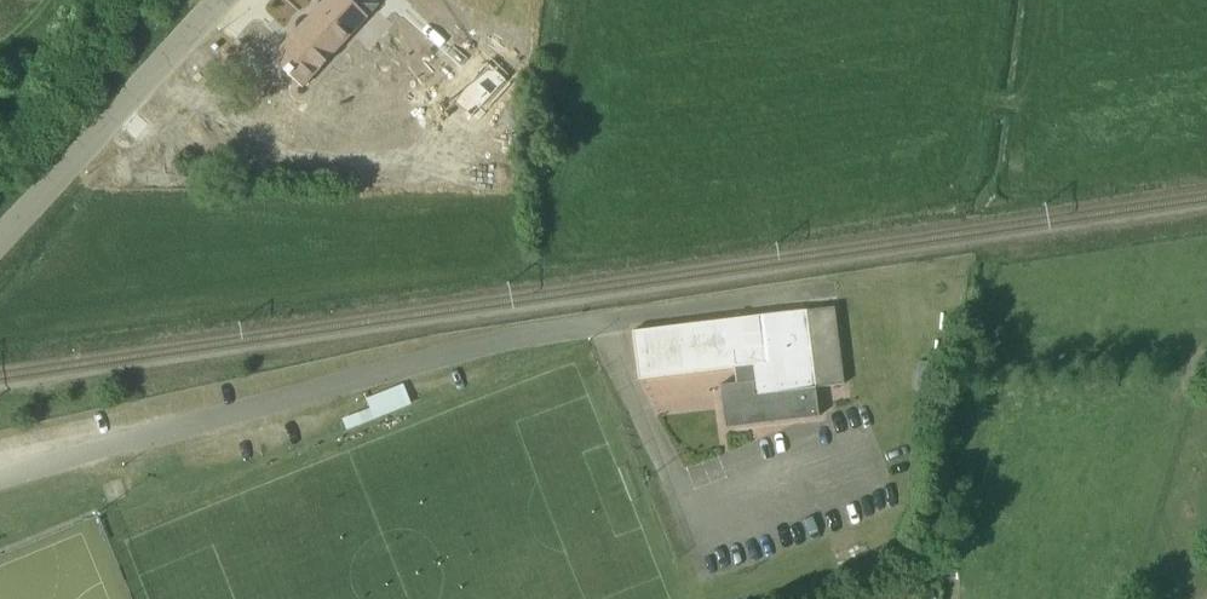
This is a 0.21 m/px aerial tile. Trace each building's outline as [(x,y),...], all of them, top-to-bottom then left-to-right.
[(371,0),(324,0),(269,60),(301,89),(378,6),(371,0)] [(757,396),(813,390),(836,387),(826,310),(781,315),(781,313),(777,314),(777,316),(631,333),(637,381),(733,369),(753,366),(755,382),(757,396)] [(753,366),(733,369),(735,384),(755,382),(753,366)] [(757,396),(755,382),(735,384),(719,386),(724,429),(817,417),(813,390),(757,396)] [(369,410),(342,421),(346,431),(409,407),(402,387),(365,401),(369,410)]
